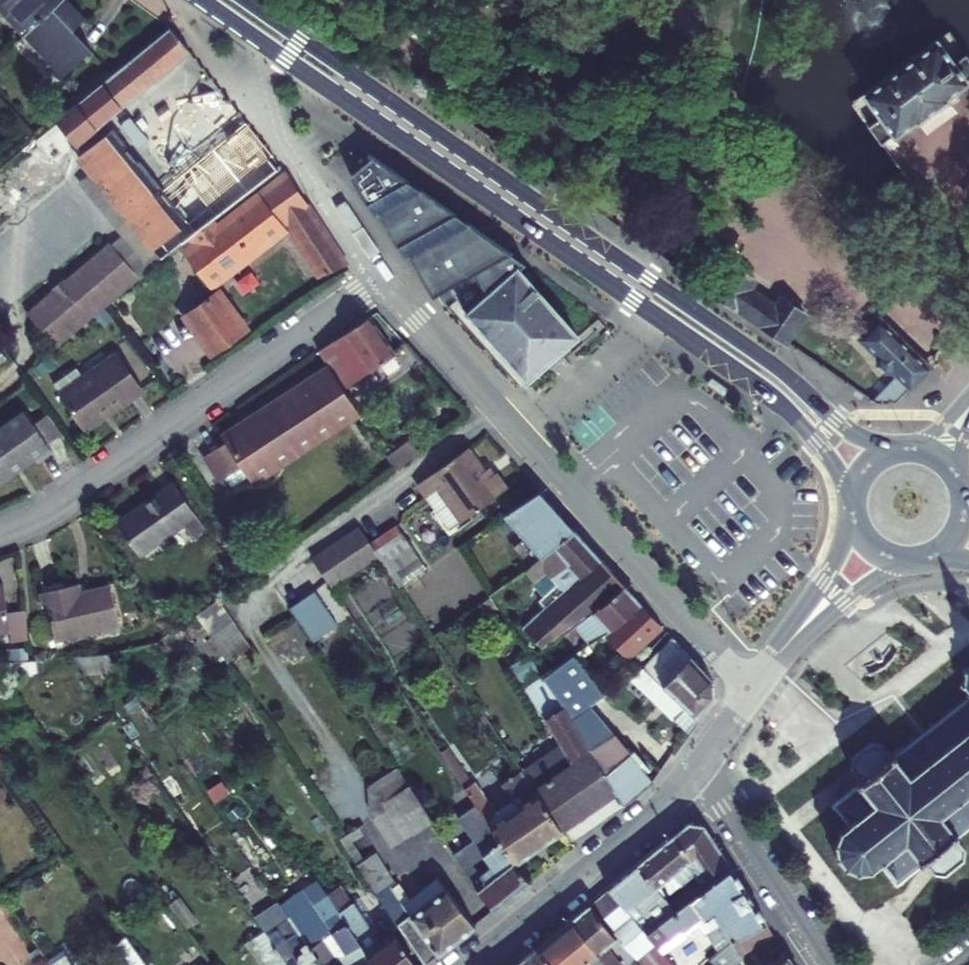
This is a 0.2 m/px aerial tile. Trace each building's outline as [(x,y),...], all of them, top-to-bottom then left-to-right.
[(62,0),(0,0),(0,15),(21,39),(62,0)] [(84,19),(66,0),(62,0),(21,39),(49,66),(47,69),(58,81),(90,50),(71,31),(84,19)] [(187,53),(168,30),(54,122),(74,146),(187,53)] [(968,78),(968,63),(947,33),(850,106),(879,145),(914,119),(915,121),(944,100),(942,98),(968,78)] [(58,176),(48,164),(62,153),(47,135),(0,173),(0,223),(58,176)] [(186,240),(197,232),(184,217),(173,226),(103,137),(76,158),(89,174),(127,221),(160,262),(186,240)] [(560,352),(578,336),(503,251),(509,249),(370,150),(349,167),(355,179),(373,209),(376,207),(404,254),(408,253),(431,294),(454,282),(457,286),(461,289),(449,298),(524,384),(542,368),(553,359),(560,352)] [(269,153),(184,217),(197,232),(214,218),(280,168),(269,153)] [(81,180),(118,228),(127,221),(89,174),(81,180)] [(290,230),(321,278),(345,266),(308,210),(285,174),(219,224),(214,218),(197,232),(186,240),(190,246),(181,253),(210,290),(290,230)] [(118,228),(81,180),(77,183),(115,231),(118,228)] [(37,305),(65,339),(138,277),(111,244),(64,282),(67,287),(55,297),(52,293),(37,305)] [(697,269),(683,259),(676,269),(690,278),(697,269)] [(706,275),(698,284),(784,343),(803,314),(779,298),(775,305),(749,289),(754,281),(730,264),(717,283),(706,275)] [(698,284),(706,275),(697,269),(690,278),(698,284)] [(55,297),(67,287),(64,282),(52,293),(55,297)] [(213,357),(247,333),(216,291),(183,315),(213,357)] [(54,348),(65,339),(37,305),(26,314),(54,348)] [(896,333),(877,315),(858,333),(877,353),(878,363),(886,371),(894,370),(896,374),(867,400),(873,404),(894,404),(906,387),(926,365),(906,344),(900,350),(890,340),(896,333)] [(343,391),(393,356),(367,318),(318,352),(331,371),(343,391)] [(900,350),(906,344),(896,333),(890,340),(900,350)] [(84,433),(143,392),(115,352),(56,395),(84,433)] [(343,391),(331,371),(223,440),(224,443),(201,458),(217,482),(240,467),(248,481),(357,411),(343,391)] [(710,375),(705,382),(723,394),(728,386),(710,375)] [(38,464),(52,454),(24,413),(0,430),(0,481),(34,458),(38,464)] [(419,452),(409,441),(387,458),(395,470),(402,465),(419,452)] [(488,478),(467,449),(417,485),(421,490),(449,531),(505,489),(494,474),(488,478)] [(189,539),(204,528),(173,483),(114,525),(136,557),(180,526),(189,539)] [(539,492),(504,515),(541,558),(575,531),(539,492)] [(425,570),(396,526),(369,545),(378,558),(398,589),(425,570)] [(360,532),(358,529),(311,562),(330,590),(378,558),(369,545),(360,532)] [(576,626),(625,585),(617,577),(575,531),(541,558),(526,571),(533,582),(544,574),(549,581),(552,578),(558,585),(539,602),(545,608),(523,628),(542,650),(560,637),(576,626)] [(0,585),(0,635),(9,634),(6,614),(3,585),(0,585)] [(640,603),(625,585),(576,626),(590,643),(603,636),(640,603)] [(49,641),(118,625),(110,588),(81,594),(79,586),(39,596),(49,641)] [(312,587),(287,604),(311,639),(336,621),(312,587)] [(497,609),(489,597),(465,613),(473,625),(497,609)] [(251,653),(217,603),(199,617),(232,667),(251,653)] [(627,662),(662,628),(640,603),(603,636),(627,662)] [(23,611),(6,614),(9,634),(10,644),(26,642),(23,611)] [(711,701),(715,685),(672,638),(631,681),(688,734),(711,701)] [(7,664),(27,661),(26,649),(5,651),(7,664)] [(564,706),(590,750),(613,735),(589,706),(603,694),(574,655),(543,679),(547,686),(561,708),(564,706)] [(967,671),(963,667),(961,671),(965,674),(963,678),(962,681),(958,681),(958,685),(962,686),(968,693),(965,696),(967,699),(952,711),(949,709),(947,711),(948,714),(933,726),(931,724),(927,726),(929,729),(923,733),(919,736),(913,741),(912,739),(908,741),(909,744),(898,752),(896,750),(891,754),(884,745),(873,743),(851,759),(850,768),(854,774),(859,780),(852,786),(853,789),(836,802),(835,801),(832,804),(833,806),(830,808),(832,811),(836,809),(848,826),(844,829),(841,833),(837,831),(835,834),(840,836),(836,844),(832,845),(833,849),(836,849),(837,856),(835,858),(836,862),(840,860),(843,864),(846,867),(844,871),(847,873),(849,870),(853,872),(858,873),(858,877),(862,877),(862,873),(865,873),(869,873),(870,876),(873,876),(872,872),(880,867),(893,884),(890,887),(892,889),(895,887),(897,890),(901,887),(898,883),(917,869),(920,872),(927,867),(931,872),(934,875),(936,878),(945,879),(967,861),(968,852),(959,841),(964,837),(961,832),(968,825),(968,669),(967,671)] [(544,719),(561,708),(547,686),(529,698),(543,720),(544,719)] [(527,782),(560,831),(615,793),(590,750),(564,706),(561,708),(544,719),(565,756),(527,782)] [(630,754),(613,735),(590,750),(615,793),(623,807),(652,783),(628,755),(630,754)] [(513,866),(561,832),(560,831),(527,782),(519,770),(501,784),(517,806),(498,821),(449,751),(441,756),(462,790),(498,843),(504,852),(513,866)] [(370,818),(390,849),(430,822),(395,769),(366,788),(370,818)] [(474,890),(494,913),(527,887),(513,866),(504,852),(492,861),(486,852),(498,843),(462,790),(453,796),(463,811),(456,816),(475,844),(454,858),(474,890)] [(702,824),(688,823),(672,837),(691,860),(685,865),(692,874),(684,880),(691,889),(696,896),(731,870),(702,824)] [(355,830),(338,842),(421,964),(424,964),(473,928),(434,877),(402,900),(372,857),(364,862),(352,843),(360,837),(355,830)] [(685,865),(691,860),(672,837),(636,868),(661,898),(684,880),(692,874),(685,865)] [(661,898),(636,868),(608,891),(645,936),(673,914),(667,907),(661,898)] [(731,944),(751,932),(765,923),(731,870),(696,896),(685,905),(673,914),(645,936),(658,950),(682,932),(686,938),(699,929),(704,936),(707,935),(718,953),(731,944)] [(691,889),(680,897),(685,905),(696,896),(691,889)] [(608,891),(593,903),(643,964),(670,964),(662,956),(658,950),(645,936),(608,891)] [(313,904),(346,955),(359,946),(339,917),(325,896),(313,904)] [(667,907),(673,914),(685,905),(680,897),(667,907)] [(604,964),(621,964),(607,947),(616,940),(590,906),(571,922),(604,964)] [(393,935),(380,945),(353,907),(339,917),(359,946),(372,964),(414,964),(393,935)] [(310,923),(300,909),(289,917),(290,918),(299,931),(310,923)] [(285,964),(322,964),(311,948),(299,931),(290,918),(265,934),(285,964)] [(571,922),(541,947),(536,951),(548,964),(604,964),(571,922)] [(775,938),(765,923),(751,932),(731,944),(718,953),(708,962),(710,964),(732,964),(741,956),(775,938)] [(265,934),(263,932),(252,939),(263,953),(261,959),(266,964),(285,964),(265,934)] [(682,932),(658,950),(662,956),(686,938),(682,932)] [(323,940),(311,948),(322,964),(339,964),(323,940)] [(756,950),(745,959),(750,964),(768,964),(756,950)] [(536,951),(517,964),(548,964),(536,951)] [(64,953),(47,964),(72,964),(64,953)] [(204,955),(190,964),(212,964),(204,955)]
